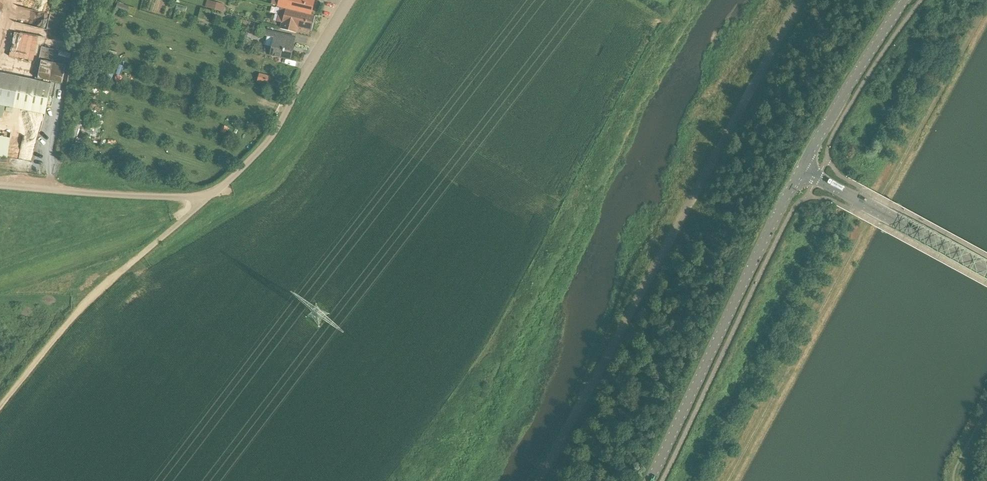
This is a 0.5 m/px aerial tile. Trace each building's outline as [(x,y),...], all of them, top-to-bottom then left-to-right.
[(207,0),(205,7),(223,12),(225,5),(207,0)] [(312,0),(279,0),(277,6),(311,14),(315,1),(312,0)] [(201,8),(198,18),(209,21),(212,11),(201,8)] [(315,17),(306,15),(280,9),(276,22),(281,23),(279,29),(296,33),(298,27),(312,31),(315,17)] [(295,37),(285,35),(266,30),(264,37),(273,39),(271,47),(264,46),(264,49),(259,48),(258,53),(290,60),(292,51),(290,51),(291,45),(293,46),(293,45),(292,45),(293,37),(295,38),(295,37)] [(37,59),(39,35),(13,33),(11,57),(37,59)] [(66,65),(41,60),(38,78),(62,83),(66,65)] [(21,78),(0,74),(0,118),(3,119),(6,107),(45,115),(52,83),(21,77),(21,78)] [(225,134),(228,127),(223,125),(220,132),(225,134)]
